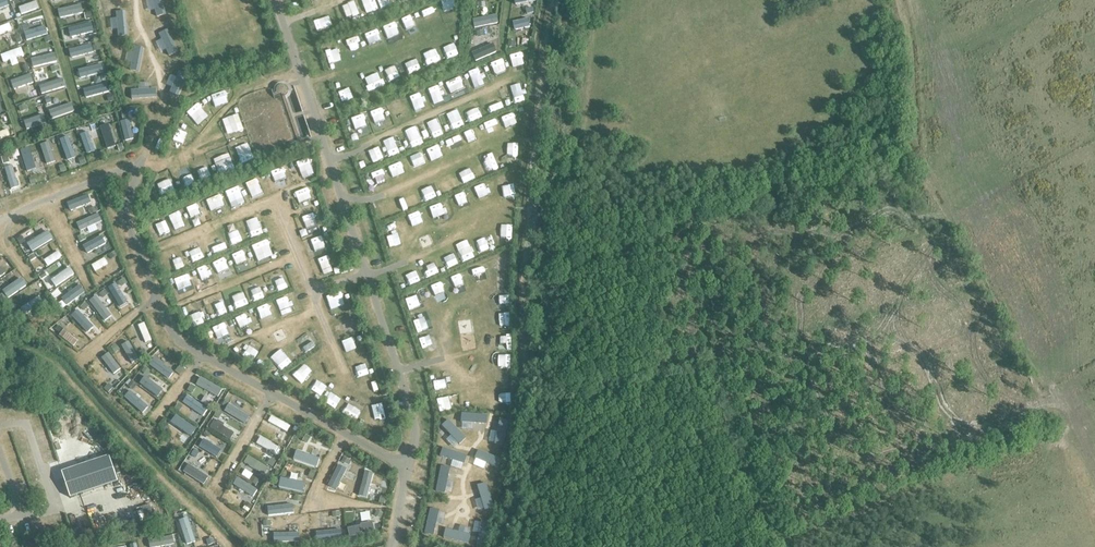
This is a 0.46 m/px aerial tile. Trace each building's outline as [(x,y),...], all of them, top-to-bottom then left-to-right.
[(79,6),(61,9),(62,16),(73,14),(73,18),(81,16),(79,6)] [(86,23),(65,30),(67,36),(88,30),(86,23)] [(49,39),(29,45),(31,53),(44,49),(45,51),(51,49),(50,46),(51,46),(49,39)] [(94,44),(75,49),(76,55),(80,54),(81,58),(89,56),(88,52),(96,50),(94,44)] [(21,48),(1,56),(3,63),(24,55),(21,48)] [(40,62),(33,64),(37,77),(44,75),(40,62)] [(94,66),(76,71),(78,79),(96,74),(94,66)] [(30,75),(13,81),(15,87),(35,80),(34,78),(35,78),(33,70),(29,72),(30,75)] [(62,81),(42,87),(44,94),(64,88),(62,81)] [(272,101),(288,147),(300,142),(285,96),(288,93),(289,89),(287,86),(284,84),(280,85),(277,88),(276,90),(277,93),(273,94),(272,90),(272,91),(274,100),(272,101)] [(106,85),(85,89),(87,96),(94,94),(95,97),(102,95),(102,92),(108,91),(106,85)] [(58,117),(77,111),(74,104),(67,107),(66,103),(58,105),(59,109),(55,111),(58,117)] [(131,134),(127,117),(121,119),(125,135),(131,134)] [(112,142),(105,120),(98,123),(106,144),(112,142)] [(9,136),(7,130),(0,133),(0,140),(9,136)] [(92,150),(86,133),(80,135),(86,152),(92,150)] [(61,145),(67,161),(73,159),(70,149),(72,148),(71,145),(69,146),(68,142),(61,145)] [(42,150),(47,167),(54,165),(48,148),(42,150)] [(23,159),(29,178),(36,175),(29,157),(23,159)] [(5,168),(11,190),(19,187),(12,166),(5,168)] [(88,195),(71,202),(74,208),(85,203),(85,206),(89,204),(88,202),(90,201),(88,195)] [(88,210),(90,215),(101,210),(100,206),(96,208),(96,207),(88,210)] [(92,216),(76,225),(79,231),(83,229),(85,233),(91,230),(89,225),(95,222),(92,216)] [(105,235),(85,245),(89,252),(109,241),(105,235)] [(43,236),(24,247),(28,254),(47,243),(43,236)] [(58,251),(44,261),(48,266),(62,257),(58,251)] [(104,258),(92,266),(95,271),(108,264),(104,258)] [(68,270),(54,280),(58,286),(72,276),(68,270)] [(0,296),(4,302),(20,290),(16,285),(0,296)] [(78,290),(64,301),(68,306),(82,295),(78,290)] [(112,293),(121,309),(127,306),(122,297),(125,295),(123,291),(119,293),(118,290),(112,293)] [(39,297),(21,309),(25,315),(43,303),(39,297)] [(5,305),(11,311),(17,305),(10,299),(5,305)] [(93,306),(105,321),(111,317),(103,308),(106,306),(103,303),(101,305),(99,302),(93,306)] [(76,320),(88,333),(92,328),(80,316),(76,320)] [(14,325),(23,330),(26,323),(17,318),(14,325)] [(138,326),(145,343),(151,340),(144,323),(138,326)] [(78,341),(64,330),(64,329),(59,325),(55,330),(56,330),(54,333),(59,336),(59,335),(74,347),(78,341)] [(120,342),(131,360),(137,357),(126,338),(120,342)] [(156,360),(174,373),(179,367),(161,354),(156,360)] [(121,369),(111,355),(106,359),(111,365),(108,367),(110,369),(108,370),(112,376),(121,369)] [(153,373),(149,378),(162,388),(166,382),(153,373)] [(133,390),(137,385),(129,379),(125,384),(133,390)] [(221,389),(204,380),(201,386),(217,395),(221,389)] [(125,398),(139,410),(144,405),(137,399),(139,397),(135,393),(133,396),(130,393),(125,398)] [(208,409),(189,397),(186,402),(196,409),(194,412),(199,415),(201,412),(204,414),(208,409)] [(225,412),(242,422),(245,416),(235,410),(236,407),(232,405),(230,407),(228,406),(225,412)] [(488,423),(488,415),(463,413),(462,422),(488,423)] [(181,432),(182,433),(185,435),(186,435),(188,433),(191,436),(196,429),(177,415),(172,422),(183,430),(181,432)] [(290,426),(272,416),(268,422),(279,428),(277,432),(285,436),(290,426)] [(496,444),(504,446),(509,421),(501,419),(496,444)] [(210,428),(230,440),(234,434),(223,427),(225,424),(218,420),(216,423),(214,421),(210,428)] [(461,444),(467,438),(449,420),(443,426),(461,444)] [(274,454),(278,447),(260,438),(257,444),(268,450),(267,452),(269,454),(271,452),(274,454)] [(202,449),(218,458),(222,452),(213,447),(215,444),(209,440),(207,443),(206,443),(202,449)] [(443,448),(440,456),(465,463),(467,455),(443,448)] [(479,450),(476,458),(499,468),(503,459),(479,450)] [(320,459),(297,451),(294,460),(317,467),(320,459)] [(244,463),(265,475),(269,469),(248,456),(244,463)] [(109,457),(61,473),(70,498),(118,482),(109,457)] [(347,469),(339,465),(329,486),(337,490),(347,469)] [(451,468),(442,466),(437,491),(445,493),(451,468)] [(374,474),(366,472),(359,496),(368,498),(374,474)] [(235,484),(251,494),(255,488),(239,478),(235,484)] [(305,483),(281,478),(279,487),(303,492),(305,483)] [(486,483),(478,486),(485,510),(493,508),(486,483)] [(268,507),(269,516),(294,513),(293,504),(268,507)] [(177,516),(181,523),(201,512),(197,505),(177,516)] [(439,511),(431,509),(425,534),(434,536),(439,511)] [(361,526),(348,529),(350,537),(375,532),(373,522),(361,524),(361,526)] [(482,522),(478,546),(480,546),(487,546),(491,523),(482,522)] [(446,529),(444,538),(469,543),(471,535),(446,529)] [(342,530),(316,532),(317,541),(342,539),(342,530)] [(299,533),(274,533),(274,542),(299,542),(299,533)] [(192,546),(203,546),(210,545),(208,539),(199,541),(198,537),(193,538),(194,542),(191,543),(192,546)]
